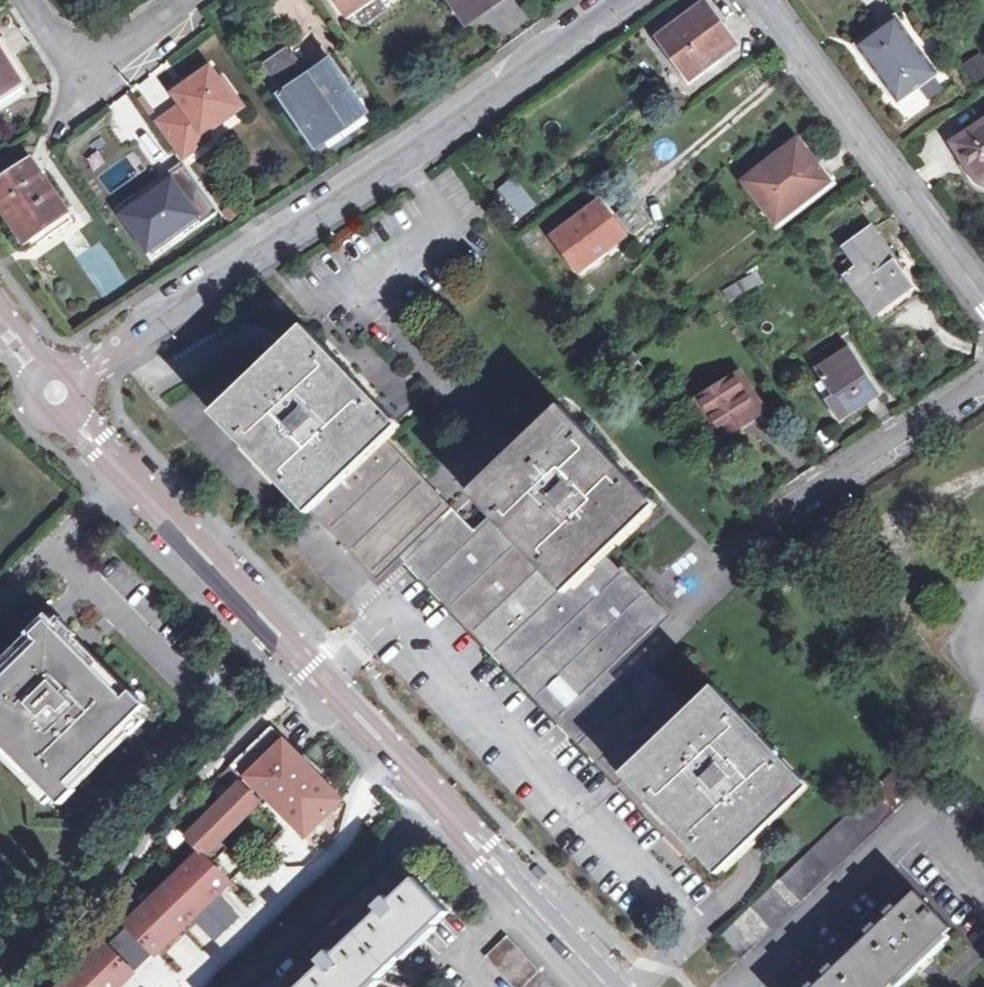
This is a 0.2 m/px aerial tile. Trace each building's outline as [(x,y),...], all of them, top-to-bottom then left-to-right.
[(348,15),(369,0),(338,0),(348,15)] [(348,15),(353,23),(386,0),(369,0),(348,15)] [(470,19),(498,0),(458,0),(470,19)] [(707,5),(661,39),(688,76),(734,42),(707,5)] [(858,44),(898,101),(937,73),(896,17),(858,44)] [(0,39),(0,98),(21,84),(6,60),(13,54),(2,37),(0,39)] [(286,47),(262,64),(326,154),(351,139),(344,129),(366,114),(331,62),(316,72),(312,66),(305,66),(301,69),(286,47)] [(239,104),(213,68),(180,92),(186,102),(162,121),(187,155),(211,137),(206,128),(239,104)] [(248,117),(239,104),(206,128),(211,137),(187,155),(193,163),(221,143),(223,134),(248,117)] [(975,178),(983,181),(983,120),(951,142),(975,178)] [(817,165),(798,141),(747,181),(777,219),(817,187),(806,173),(817,165)] [(0,176),(0,209),(25,247),(44,234),(37,226),(66,205),(32,155),(0,176)] [(472,156),(462,162),(470,173),(479,166),(472,156)] [(828,179),(817,165),(806,173),(817,187),(828,179)] [(183,166),(119,211),(149,254),(213,209),(183,166)] [(233,201),(221,210),(229,221),(241,213),(233,201)] [(601,202),(555,236),(580,270),(625,235),(601,202)] [(72,214),(66,205),(37,226),(44,234),(72,214)] [(649,219),(641,225),(654,241),(661,235),(649,219)] [(898,261),(873,227),(847,247),(853,256),(842,264),(849,273),(847,275),(873,310),(889,298),(892,301),(908,288),(893,267),(898,261)] [(553,246),(546,237),(531,247),(537,258),(553,246)] [(902,259),(898,261),(893,267),(908,288),(892,301),(889,298),(873,310),(882,321),(924,291),(902,259)] [(753,273),(724,291),(730,301),(759,283),(753,273)] [(354,548),(422,483),(382,440),(397,423),(390,416),(387,417),(305,333),(222,413),(354,548)] [(809,358),(816,369),(849,347),(843,337),(809,358)] [(880,391),(851,346),(849,347),(816,369),(822,379),(816,383),(838,417),(880,391)] [(746,373),(737,379),(758,412),(766,406),(746,373)] [(758,412),(737,379),(702,401),(723,434),(758,412)] [(609,669),(665,617),(601,550),(649,504),(561,412),(479,493),(497,513),(474,537),(444,566),(524,651),(562,627),(605,673),(609,669)] [(422,483),(354,548),(379,576),(400,556),(407,563),(455,516),(422,483)] [(609,669),(605,673),(562,627),(524,651),(444,566),(474,537),(455,516),(407,563),(567,732),(599,700),(620,681),(609,669)] [(0,682),(0,741),(55,796),(141,713),(55,626),(0,682)] [(629,690),(590,728),(706,850),(719,865),(805,786),(716,692),(692,714),(649,670),(629,690)] [(590,707),(567,732),(692,862),(706,850),(590,728),(629,690),(620,681),(590,707)] [(222,776),(235,788),(247,775),(284,740),(272,727),(222,776)] [(330,787),(284,740),(247,775),(251,780),(306,835),(343,800),(330,787)] [(893,772),(720,937),(742,958),(915,793),(893,772)] [(188,837),(206,856),(260,802),(245,787),(251,780),(247,775),(235,788),(188,837)] [(206,856),(188,837),(166,858),(185,877),(192,870),(202,880),(216,865),(206,856)] [(235,852),(221,866),(232,877),(246,863),(235,852)] [(51,986),(124,986),(210,906),(177,870),(51,986)] [(403,955),(450,912),(417,877),(393,900),(388,894),(377,905),(381,909),(335,953),(331,950),(320,960),(324,964),(300,986),(370,986),(403,955)] [(815,986),(888,986),(950,927),(916,891),(815,986)] [(514,986),(557,986),(508,935),(486,956),(514,986)]
